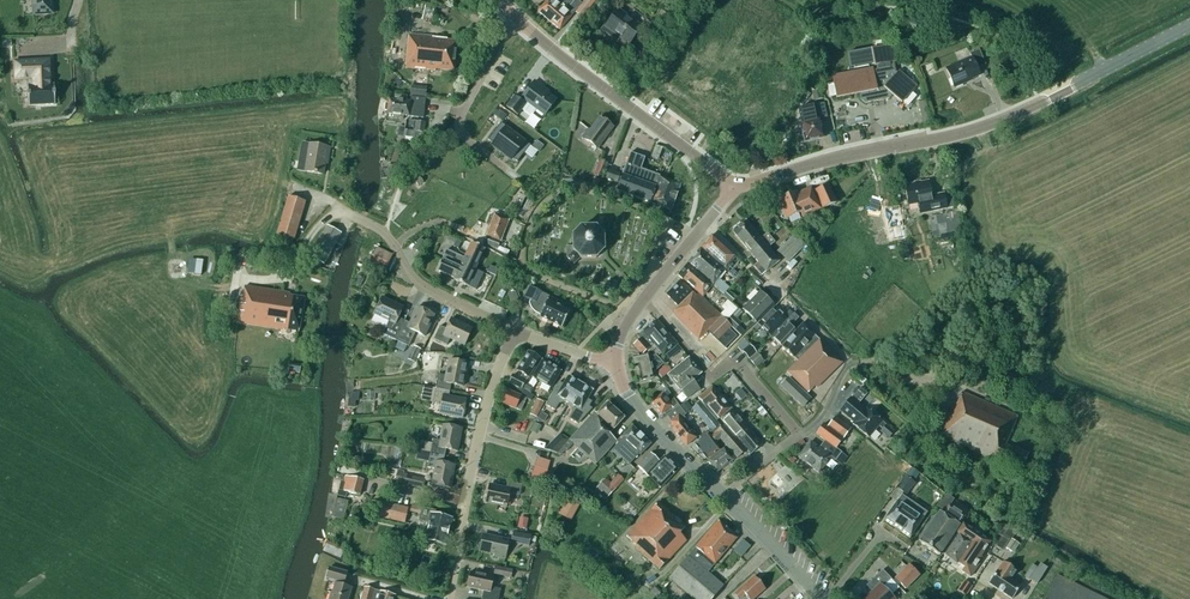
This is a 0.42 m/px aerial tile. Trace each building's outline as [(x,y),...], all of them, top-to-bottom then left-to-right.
[(53,0),(33,0),(34,15),(54,14),(53,0)] [(597,0),(585,0),(582,4),(578,0),(548,0),(538,11),(560,30),(575,12),(582,18),(597,0)] [(601,30),(617,42),(621,38),(628,44),(640,27),(618,11),(607,27),(604,25),(601,30)] [(661,11),(652,25),(665,35),(675,21),(661,11)] [(410,35),(406,68),(436,71),(436,69),(454,71),(457,42),(446,41),(447,40),(433,38),(434,37),(410,35)] [(893,63),(896,62),(893,46),(886,47),(884,42),(874,44),(875,49),(872,50),(875,69),(832,77),(834,85),(828,86),(830,96),(836,95),(836,98),(860,94),(861,99),(865,103),(889,99),(892,95),(902,103),(904,101),(908,105),(915,97),(911,93),(916,87),(898,72),(897,74),(895,73),(893,63)] [(970,54),(972,58),(946,69),(954,87),(966,82),(966,81),(980,75),(977,68),(985,65),(986,65),(979,50),(970,54)] [(768,53),(749,76),(756,81),(774,59),(768,53)] [(29,106),(56,105),(55,85),(51,85),(50,61),(15,62),(16,80),(30,80),(30,86),(28,86),(29,106)] [(507,107),(518,115),(523,109),(532,116),(537,110),(545,116),(557,100),(544,90),(545,89),(535,81),(521,100),(515,96),(507,107)] [(814,102),(823,99),(821,90),(812,92),(814,102)] [(410,101),(389,98),(388,103),(385,103),(384,111),(387,111),(387,114),(424,118),(426,99),(411,97),(410,101)] [(921,104),(925,121),(932,119),(928,102),(921,104)] [(814,107),(798,110),(802,124),(801,124),(805,143),(824,138),(822,131),(823,131),(823,130),(822,130),(822,128),(823,128),(822,127),(821,127),(820,120),(827,118),(824,104),(814,106),(814,107)] [(591,131),(589,129),(583,137),(598,148),(613,127),(601,118),(591,131)] [(414,122),(414,131),(425,133),(426,123),(414,122)] [(502,123),(488,142),(494,146),(492,149),(501,156),(517,135),(502,123)] [(414,131),(413,131),(405,130),(404,137),(406,137),(405,140),(408,140),(410,142),(414,141),(425,139),(426,133),(425,133),(414,131)] [(517,135),(501,156),(510,162),(512,159),(518,164),(532,146),(517,135)] [(544,146),(537,141),(532,147),(539,152),(544,146)] [(305,171),(323,174),(325,158),(328,159),(330,148),(310,144),(302,143),(298,170),(305,171)] [(655,145),(651,157),(658,159),(662,148),(655,145)] [(641,170),(645,158),(630,153),(622,175),(617,191),(651,203),(659,177),(660,176),(641,170)] [(590,184),(594,176),(602,179),(608,163),(600,160),(594,174),(585,171),(581,180),(590,184)] [(617,183),(620,175),(609,171),(606,179),(617,183)] [(423,182),(420,177),(415,182),(419,186),(423,182)] [(659,177),(651,203),(672,210),(681,185),(659,177)] [(920,184),(919,182),(914,183),(914,185),(905,187),(909,206),(917,204),(919,215),(947,209),(944,194),(931,196),(928,182),(920,184)] [(796,193),(780,200),(787,219),(801,213),(803,218),(821,210),(836,204),(828,186),(815,192),(817,198),(815,198),(811,188),(797,194),(796,193)] [(306,202),(289,197),(278,235),(294,240),(306,202)] [(929,217),(932,236),(962,231),(958,212),(929,217)] [(487,225),(490,226),(484,243),(498,249),(510,219),(495,213),(494,217),(490,215),(487,225)] [(733,231),(759,262),(755,265),(762,275),(780,262),(769,248),(776,243),(768,233),(761,239),(746,221),(733,231)] [(312,258),(324,265),(342,234),(329,227),(312,258)] [(581,258),(597,258),(604,250),(604,234),(596,227),(580,228),(573,235),(573,246),(566,247),(567,256),(568,258),(575,265),(581,258)] [(413,242),(422,248),(428,239),(419,233),(413,242)] [(777,252),(788,263),(806,247),(795,235),(777,252)] [(737,258),(712,236),(701,248),(726,270),(737,258)] [(466,254),(465,258),(455,278),(454,280),(476,290),(484,274),(475,270),(485,249),(471,243),(464,240),(459,251),(466,254)] [(499,247),(498,250),(508,256),(510,251),(499,247)] [(392,255),(377,248),(368,265),(384,272),(392,255)] [(726,270),(701,249),(689,263),(713,285),(719,279),(726,270)] [(455,278),(465,258),(447,250),(438,270),(455,278)] [(678,275),(697,292),(699,290),(705,295),(713,286),(689,264),(678,275)] [(272,267),(260,265),(259,272),(271,275),(272,267)] [(754,276),(750,281),(762,291),(763,284),(754,276)] [(719,279),(713,285),(720,290),(724,294),(727,291),(730,288),(719,279)] [(693,293),(681,281),(667,295),(679,307),(693,293)] [(241,296),(237,323),(299,332),(305,298),(290,295),(290,293),(245,286),(243,297),(241,296)] [(528,286),(523,297),(531,301),(530,303),(531,306),(532,309),(534,311),(535,312),(538,314),(540,315),(539,317),(562,328),(564,325),(565,326),(567,321),(566,320),(570,312),(556,305),(558,302),(549,297),(550,297),(528,286)] [(728,292),(724,296),(723,297),(727,300),(731,304),(737,298),(729,291),(728,292)] [(759,292),(742,310),(757,323),(774,305),(759,292)] [(673,313),(699,339),(708,331),(725,348),(736,336),(729,330),(732,327),(699,293),(696,296),(693,293),(679,307),(673,313)] [(404,307),(383,297),(375,313),(390,320),(383,334),(396,340),(405,321),(399,318),(404,307)] [(738,310),(731,304),(727,300),(722,306),(725,310),(721,315),(728,321),(738,310)] [(788,319),(775,307),(758,324),(772,336),(781,327),(788,319)] [(409,346),(416,332),(425,336),(435,315),(419,308),(412,324),(405,321),(396,340),(409,346)] [(738,309),(738,310),(728,321),(727,321),(735,329),(741,323),(737,319),(743,313),(738,309)] [(789,320),(788,319),(781,327),(783,329),(774,339),(782,346),(795,331),(790,326),(792,324),(793,324),(799,318),(795,314),(789,320)] [(440,326),(434,339),(447,345),(451,337),(465,344),(473,328),(452,318),(447,329),(440,326)] [(650,349),(649,347),(653,343),(664,356),(678,345),(657,320),(638,336),(640,340),(634,346),(642,354),(645,353),(650,349)] [(787,372),(809,393),(815,386),(817,388),(843,363),(804,323),(783,347),(798,362),(787,372)] [(745,340),(737,346),(742,351),(749,345),(745,340)] [(750,361),(757,354),(749,345),(742,351),(750,361)] [(416,364),(423,350),(413,346),(407,359),(416,364)] [(767,361),(777,350),(773,347),(764,358),(767,361)] [(522,363),(521,363),(519,367),(520,367),(518,371),(524,375),(521,380),(513,376),(510,383),(523,389),(526,383),(540,359),(529,352),(522,363)] [(654,378),(654,379),(658,378),(657,370),(664,364),(657,355),(650,357),(649,354),(634,358),(636,368),(639,367),(642,381),(654,378)] [(763,361),(757,354),(750,361),(755,368),(763,361)] [(668,376),(681,391),(678,393),(685,401),(699,389),(692,381),(702,373),(689,358),(668,376)] [(463,386),(468,364),(451,360),(448,376),(439,374),(436,388),(450,391),(452,384),(463,386)] [(561,372),(542,360),(533,377),(551,388),(561,372)] [(545,405),(554,410),(561,399),(569,403),(581,383),(569,376),(563,385),(559,382),(545,405)] [(789,378),(781,387),(803,407),(811,399),(789,378)] [(526,383),(523,389),(531,394),(535,388),(526,383)] [(573,406),(571,409),(572,413),(569,419),(579,425),(592,409),(589,407),(592,402),(588,399),(593,391),(581,383),(569,403),(573,406)] [(440,414),(463,419),(466,401),(449,398),(450,391),(436,388),(436,389),(424,386),(421,400),(442,404),(440,414)] [(698,398),(701,402),(717,421),(731,409),(713,386),(698,398)] [(652,402),(661,414),(672,406),(674,408),(679,405),(668,390),(652,402)] [(503,404),(521,411),(527,399),(531,401),(534,396),(523,391),(521,396),(509,391),(503,404)] [(349,393),(349,401),(356,401),(359,401),(360,392),(349,393)] [(993,456),(1022,469),(1028,455),(1006,445),(1018,417),(962,392),(957,404),(955,403),(941,436),(992,459),(993,456)] [(854,422),(856,424),(866,411),(851,398),(840,411),(854,422)] [(544,403),(537,400),(530,415),(538,418),(544,403)] [(373,409),(373,401),(358,402),(358,410),(373,409)] [(686,401),(680,406),(686,413),(692,408),(686,401)] [(717,421),(701,402),(692,409),(710,430),(707,432),(706,432),(700,437),(701,439),(695,444),(708,460),(721,450),(716,444),(720,441),(714,433),(722,428),(717,421)] [(608,403),(597,414),(595,412),(569,439),(561,449),(565,452),(573,444),(595,464),(617,441),(610,434),(625,418),(608,403)] [(683,422),(686,419),(684,416),(686,414),(678,406),(666,416),(671,422),(670,423),(674,428),(673,429),(687,446),(696,438),(683,422)] [(726,425),(748,450),(751,454),(762,445),(732,409),(721,418),(726,425)] [(881,431),(889,438),(895,432),(868,409),(866,411),(856,424),(854,422),(853,424),(869,437),(879,426),(883,429),(881,431)] [(548,416),(542,412),(538,418),(544,422),(548,416)] [(835,417),(828,427),(844,439),(851,429),(835,417)] [(543,428),(535,424),(532,430),(539,434),(542,428),(543,428)] [(825,441),(841,454),(844,450),(839,446),(844,439),(828,427),(824,424),(817,434),(825,440),(825,441)] [(433,444),(420,441),(418,451),(431,454),(445,456),(446,449),(458,451),(462,429),(445,425),(442,441),(433,439),(433,444)] [(722,428),(714,433),(720,441),(737,459),(748,450),(726,425),(722,428)] [(639,454),(640,455),(651,444),(633,426),(622,437),(623,438),(612,449),(629,465),(639,454)] [(544,450),(556,454),(561,449),(569,439),(560,433),(544,450)] [(841,454),(825,441),(819,448),(811,442),(799,458),(820,473),(831,458),(836,461),(841,465),(847,458),(841,454)] [(708,461),(717,473),(734,460),(724,449),(708,461)] [(428,468),(437,469),(433,485),(451,488),(455,466),(443,463),(445,456),(431,454),(428,468)] [(659,462),(651,454),(638,467),(649,476),(655,469),(660,474),(657,478),(664,485),(668,481),(678,470),(664,457),(659,462)] [(534,467),(530,479),(550,485),(554,473),(534,467)] [(347,492),(360,495),(364,480),(346,476),(345,481),(341,481),(337,496),(346,498),(347,492)] [(406,484),(406,485),(423,488),(425,480),(408,477),(402,476),(400,483),(406,484)] [(905,477),(897,489),(907,496),(915,484),(905,477)] [(605,479),(596,489),(607,498),(616,488),(605,479)] [(486,502),(507,506),(510,493),(520,496),(522,485),(508,482),(506,489),(489,485),(486,502)] [(902,495),(886,519),(911,536),(928,513),(902,495)] [(331,517),(344,520),(349,502),(336,499),(333,511),(331,517)] [(380,502),(376,516),(405,523),(408,508),(380,502)] [(619,535),(626,541),(629,538),(638,546),(636,548),(660,570),(687,541),(680,534),(686,527),(672,514),(670,516),(667,512),(668,510),(659,502),(632,531),(627,526),(619,535)] [(420,514),(421,507),(412,505),(410,512),(420,514)] [(944,515),(940,512),(919,543),(940,556),(966,517),(949,506),(944,515)] [(446,545),(452,518),(435,514),(436,511),(421,507),(420,514),(418,520),(429,523),(427,532),(425,540),(446,545)] [(988,527),(972,515),(967,523),(983,534),(988,527)] [(529,519),(520,517),(518,528),(527,530),(529,519)] [(718,521),(707,535),(695,548),(689,556),(679,568),(669,580),(685,593),(692,598),(713,598),(724,586),(708,573),(715,565),(714,565),(726,551),(737,538),(718,521)] [(963,572),(971,577),(984,558),(981,557),(991,542),(963,524),(957,533),(959,534),(945,555),(965,568),(963,572)] [(1019,526),(1003,524),(998,534),(993,544),(997,547),(1003,551),(1009,541),(1010,540),(1019,526)] [(513,532),(510,543),(528,547),(529,541),(530,536),(531,535),(513,532)] [(480,550),(496,554),(496,557),(505,559),(509,541),(483,535),(480,550)] [(418,542),(400,537),(398,544),(416,549),(418,542)] [(745,537),(735,546),(742,554),(752,544),(745,537)] [(1019,545),(1011,540),(1006,548),(1014,554),(1019,545)] [(1003,562),(989,583),(1012,598),(1013,598),(1021,586),(1011,579),(1017,571),(1003,562)] [(1038,568),(1032,565),(1024,577),(1037,585),(1048,568),(1047,568),(1041,564),(1038,568)] [(510,579),(512,570),(495,566),(493,575),(510,579)] [(343,586),(344,582),(344,583),(347,572),(330,567),(327,578),(337,580),(336,584),(335,583),(333,593),(332,592),(330,598),(349,598),(352,588),(343,586)] [(897,581),(905,589),(919,574),(912,567),(897,581)] [(873,592),(866,598),(894,598),(883,588),(891,579),(883,570),(867,586),(873,592)] [(494,577),(470,572),(467,587),(483,591),(482,598),(488,598),(499,598),(501,589),(492,587),(494,577)] [(1058,575),(1046,598),(1106,598),(1058,575)] [(739,598),(740,598),(745,595),(749,598),(754,598),(765,589),(755,577),(735,595),(739,598)] [(973,586),(964,580),(957,590),(966,596),(973,586)] [(396,596),(380,591),(380,593),(374,592),(375,590),(365,587),(362,598),(395,598),(396,596)] [(946,598),(963,598),(951,591),(946,598)]
